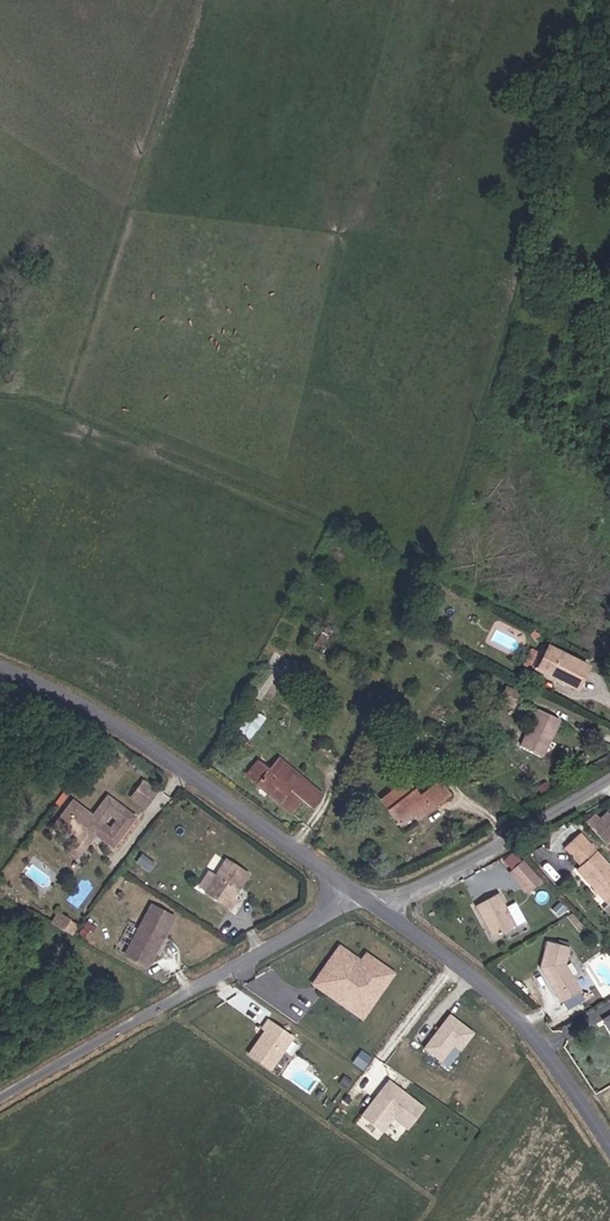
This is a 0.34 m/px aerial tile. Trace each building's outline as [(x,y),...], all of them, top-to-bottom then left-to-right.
[(583,671),(547,652),(537,674),(573,693),(583,671)] [(520,698),(505,691),(501,701),(515,708),(520,698)] [(562,721),(536,709),(519,745),(544,757),(562,721)] [(250,737),(267,717),(259,710),(242,730),(250,737)] [(291,775),(266,756),(257,769),(280,785),(282,787),(291,775)] [(280,785),(257,769),(241,757),(235,765),(231,762),(225,772),(234,778),(235,775),(269,801),(280,785)] [(305,803),(313,791),(291,775),(282,787),(305,803)] [(410,811),(413,815),(432,802),(423,788),(413,793),(402,778),(375,796),(393,822),(410,811)] [(130,798),(147,808),(158,788),(141,779),(130,798)] [(96,836),(113,850),(137,821),(110,798),(94,817),(75,801),(55,825),(65,834),(69,830),(78,837),(74,842),(84,851),(96,836)] [(591,816),(584,822),(592,831),(607,816),(600,807),(591,816)] [(584,822),(591,816),(587,813),(581,819),(584,822)] [(592,831),(600,839),(609,829),(609,818),(607,816),(592,831)] [(568,847),(576,857),(570,862),(603,899),(609,892),(609,868),(581,835),(568,847)] [(77,859),(84,851),(74,842),(67,850),(77,859)] [(504,860),(515,850),(509,845),(495,850),(504,860)] [(534,870),(516,849),(515,850),(504,860),(503,861),(521,881),(534,870)] [(221,865),(198,897),(222,914),(229,906),(226,904),(242,881),(221,865)] [(486,928),(510,912),(492,881),(468,896),(486,928)] [(166,922),(144,910),(117,958),(138,970),(166,922)] [(58,911),(52,921),(73,934),(79,923),(58,911)] [(559,960),(563,940),(540,935),(534,960),(555,996),(573,984),(559,960)] [(330,942),(304,980),(355,1013),(386,968),(357,948),(352,956),(330,942)] [(606,1009),(609,1013),(600,1018),(609,1034),(609,1007),(606,1009)] [(609,1013),(606,1009),(598,1015),(600,1018),(609,1013)] [(271,1070),(295,1035),(270,1017),(246,1053),(271,1070)] [(475,1051),(485,1038),(447,1018),(421,1043),(439,1054),(453,1039),(475,1051)] [(442,1076),(460,1086),(470,1074),(427,1053),(406,1078),(430,1093),(442,1076)] [(407,1129),(425,1104),(387,1077),(357,1119),(381,1136),(393,1119),(407,1129)]
